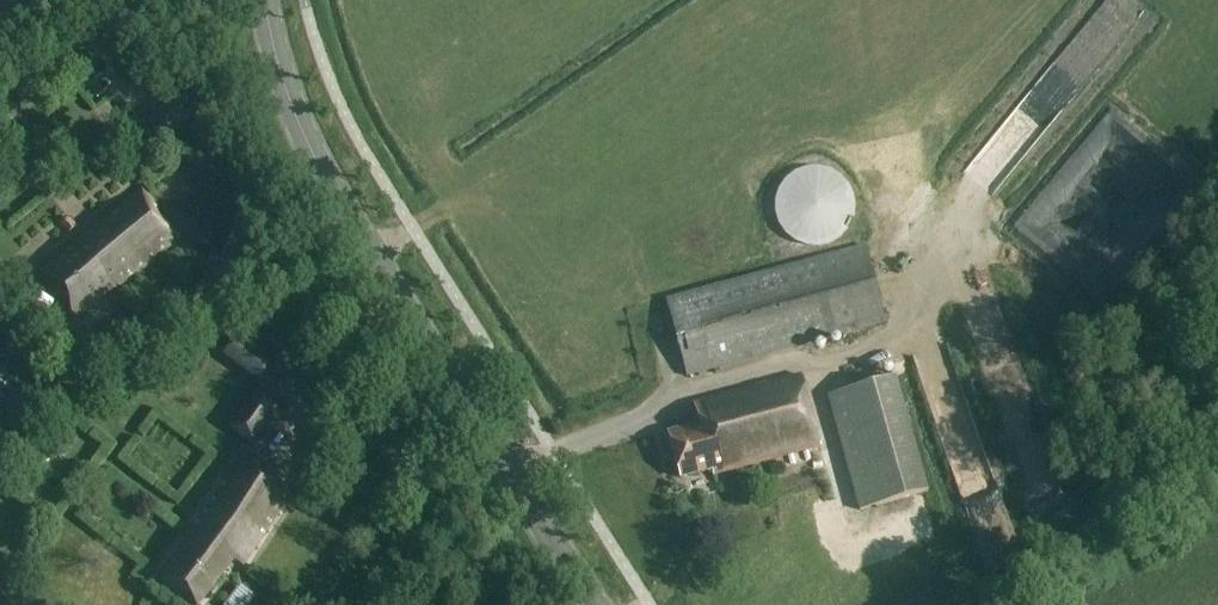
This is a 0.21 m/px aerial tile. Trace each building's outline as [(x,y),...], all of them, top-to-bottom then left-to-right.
[(76,56),(83,74),(107,64),(100,46),(76,56)] [(124,107),(114,73),(96,79),(107,112),(124,107)] [(141,123),(161,147),(198,117),(178,92),(141,123)] [(1086,277),(1107,251),(1065,217),(1076,203),(1082,208),(1098,190),(1112,201),(1128,182),(1103,161),(1094,172),(1065,148),(1010,215),(1086,277)] [(775,208),(777,221),(782,233),(792,242),(803,248),(816,250),(829,247),(841,241),(849,231),(854,219),(855,206),(851,193),(844,182),(833,174),(821,170),(807,171),(795,176),(785,184),(778,195),(775,208)] [(122,284),(184,235),(144,185),(41,267),(76,311),(113,281),(122,284)] [(942,233),(966,222),(961,213),(938,223),(942,233)] [(69,218),(60,226),(67,234),(76,227),(69,218)] [(690,375),(890,320),(869,243),(669,297),(690,375)] [(221,355),(260,385),(276,364),(236,334),(221,355)] [(715,471),(821,443),(802,370),(696,398),(702,419),(671,427),(684,474),(714,466),(715,471)] [(896,378),(827,397),(859,512),(928,492),(896,378)] [(227,429),(254,449),(283,410),(256,390),(227,429)] [(241,561),(296,483),(246,449),(200,514),(204,516),(160,579),(197,604),(233,555),(241,561)]
